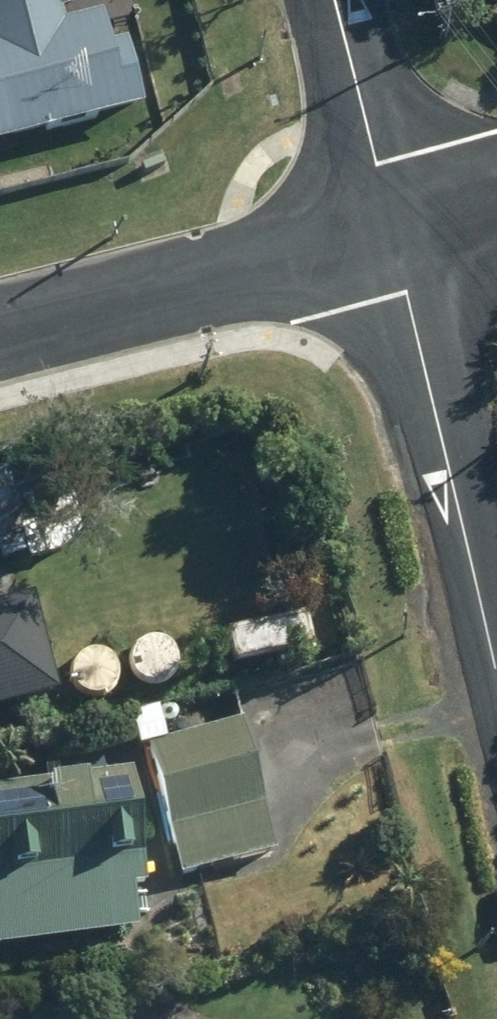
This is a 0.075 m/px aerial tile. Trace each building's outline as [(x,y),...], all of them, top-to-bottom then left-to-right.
[(145,117),(128,54),(112,60),(103,24),(63,33),(60,22),(84,16),(79,0),(0,0),(0,155),(145,117)] [(54,707),(26,607),(0,615),(0,722),(54,707)] [(227,696),(195,708),(202,726),(234,714),(227,696)] [(135,722),(140,753),(164,747),(158,718),(135,722)] [(240,733),(151,755),(182,882),(272,861),(240,733)] [(146,898),(134,784),(88,789),(89,799),(48,804),(47,794),(0,799),(0,913),(146,898)]
